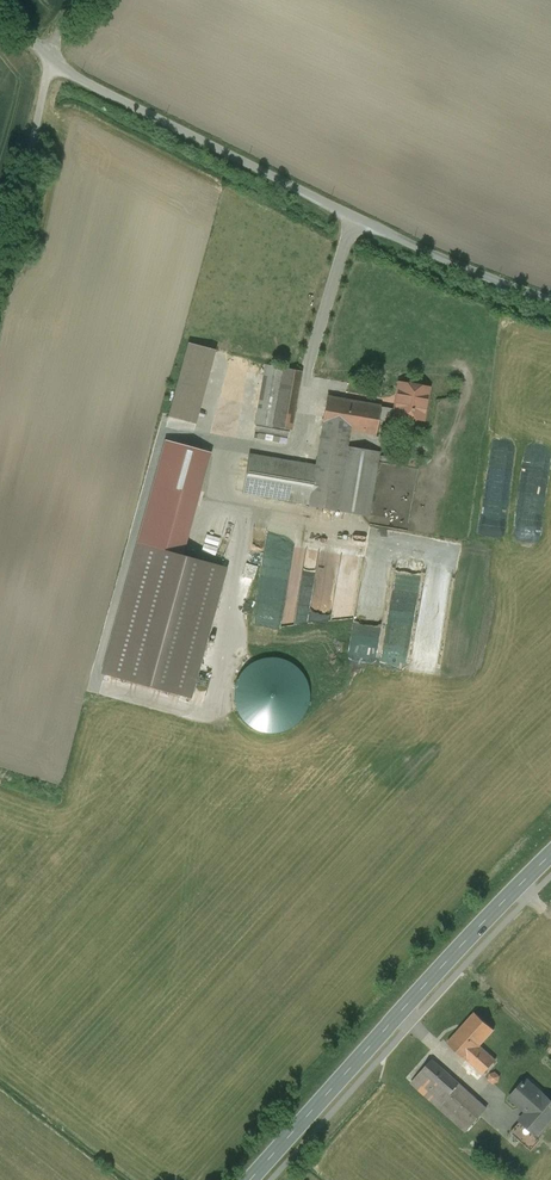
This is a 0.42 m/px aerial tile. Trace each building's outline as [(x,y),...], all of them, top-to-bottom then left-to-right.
[(215,351),(188,344),(169,415),(195,423),(215,351)] [(300,371),(265,364),(255,424),(264,425),(264,426),(282,428),(290,430),(300,371)] [(397,409),(380,406),(377,420),(399,424),(400,416),(422,420),(428,387),(399,383),(397,395),(399,395),(397,409)] [(380,406),(327,397),(322,425),(348,430),(375,434),(377,420),(380,406)] [(378,453),(345,447),(348,430),(323,425),(316,467),(309,503),(309,505),(368,515),(378,453)] [(282,428),(264,426),(260,446),(278,450),(282,428)] [(316,467),(249,455),(243,492),(309,503),(316,467)] [(224,570),(135,546),(99,677),(188,701),(224,570)] [(350,627),(356,605),(337,600),(331,623),(350,627)] [(301,712),(308,686),(297,663),(271,656),(243,669),(237,694),(247,716),(277,724),(301,712)] [(478,1009),(447,1044),(486,1079),(504,1060),(485,1042),(498,1027),(478,1009)] [(472,1131),(488,1112),(432,1066),(416,1085),(472,1131)] [(533,1147),(550,1125),(550,1090),(531,1074),(512,1098),(529,1113),(514,1132),(533,1147)]
